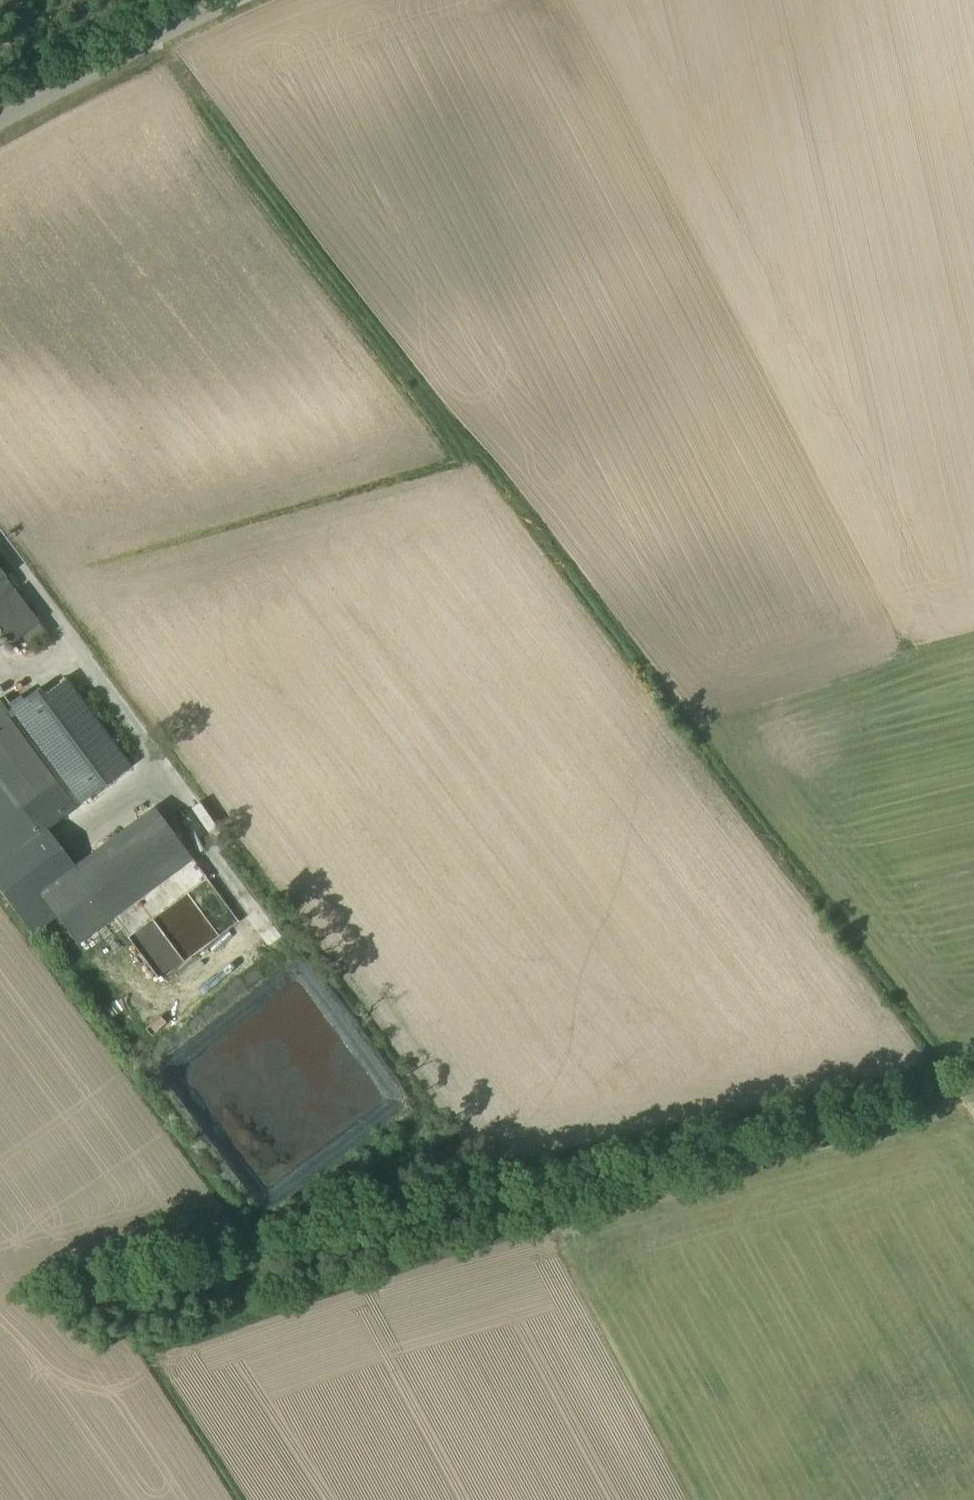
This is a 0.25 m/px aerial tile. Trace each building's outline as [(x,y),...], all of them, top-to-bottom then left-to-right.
[(3,576),(0,572),(0,630),(10,644),(39,623),(4,575),(3,576)] [(61,782),(2,700),(0,702),(0,826),(61,782)] [(155,804),(40,890),(80,944),(196,859),(155,804)]
